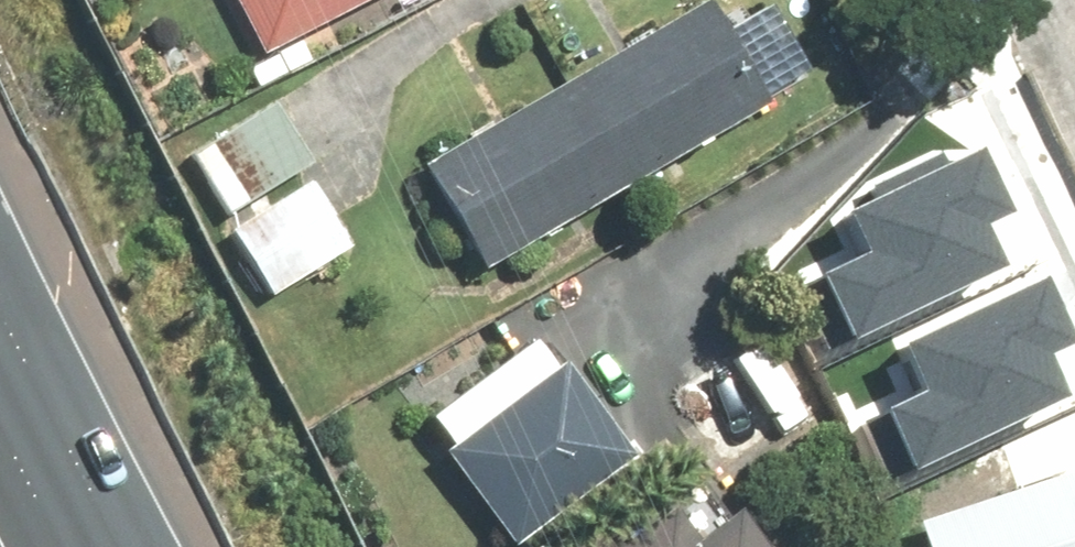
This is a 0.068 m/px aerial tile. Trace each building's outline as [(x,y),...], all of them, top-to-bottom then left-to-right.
[(255,61),(386,0),(227,0),(255,61)] [(428,152),(493,263),(812,79),(766,0),(692,0),(428,152)] [(280,91),(186,147),(226,213),(320,157),(280,91)] [(834,283),(856,331),(1007,264),(991,227),(1015,216),(986,151),(838,217),(862,270),(834,283)] [(321,170),(230,225),(275,297),(365,241),(321,170)] [(922,458),(1074,391),(1057,353),(1074,345),(1074,328),(1052,277),(904,343),(928,397),(900,409),(922,458)] [(751,319),(670,389),(737,466),(818,395),(751,319)] [(438,449),(516,546),(521,546),(655,440),(575,340),(438,449)] [(937,546),(1074,546),(1074,474),(929,516),(937,546)] [(748,507),(710,535),(685,503),(642,536),(622,511),(575,546),(778,546),(748,507)]
